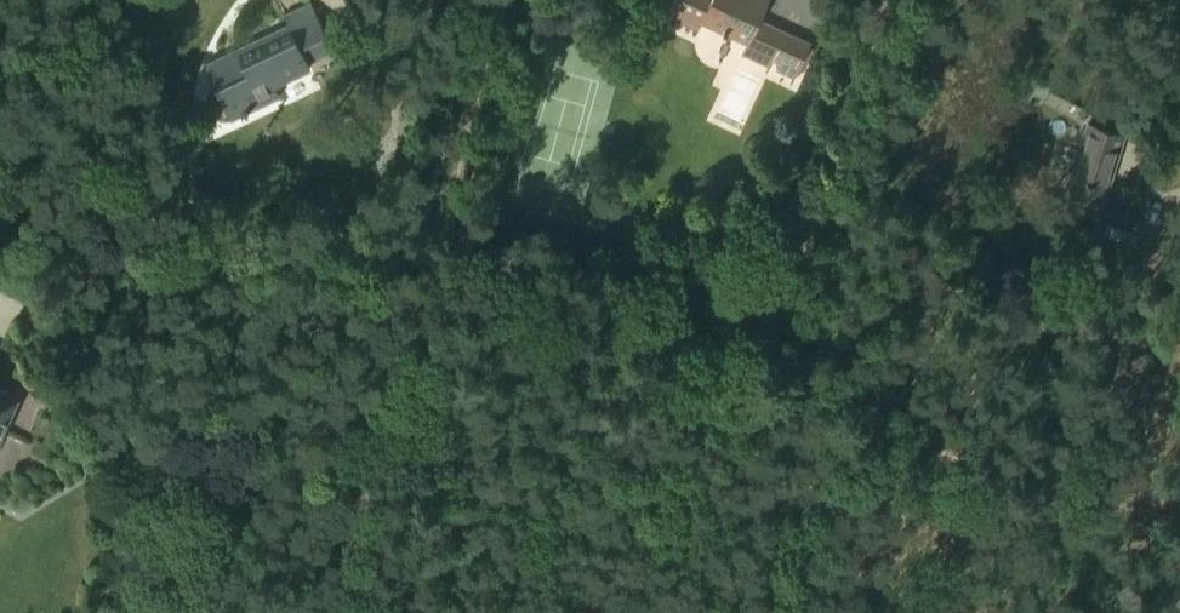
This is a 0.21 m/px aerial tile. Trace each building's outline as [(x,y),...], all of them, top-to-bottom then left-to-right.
[(674,16),(698,27),(702,19),(749,40),(768,0),(682,0),(674,16)] [(288,22),(205,61),(232,118),(280,95),(275,84),(312,66),(310,61),(334,50),(311,1),(284,14),(288,22)] [(1089,121),(1065,197),(1102,208),(1125,133),(1089,121)] [(17,394),(0,386),(0,430),(17,394)]
